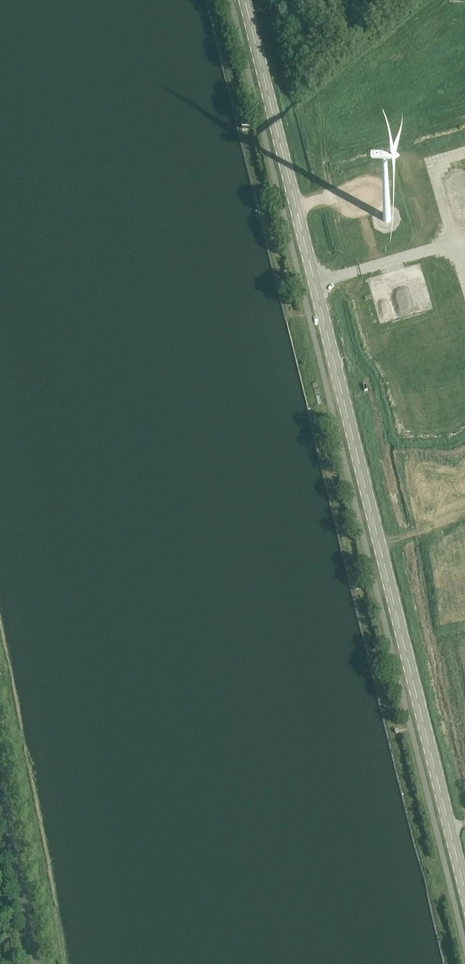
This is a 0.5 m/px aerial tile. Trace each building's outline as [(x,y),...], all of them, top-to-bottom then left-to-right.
[(383,218),(383,219),(383,220),(383,221),(384,222),(385,223),(386,223),(387,223),(388,223),(389,223),(390,222),(391,221),(391,220),(391,219),(391,218),(391,217),(390,216),(389,216),(389,215),(388,215),(387,215),(386,215),(385,216),(384,216),(384,217),(383,217),(383,218)]
